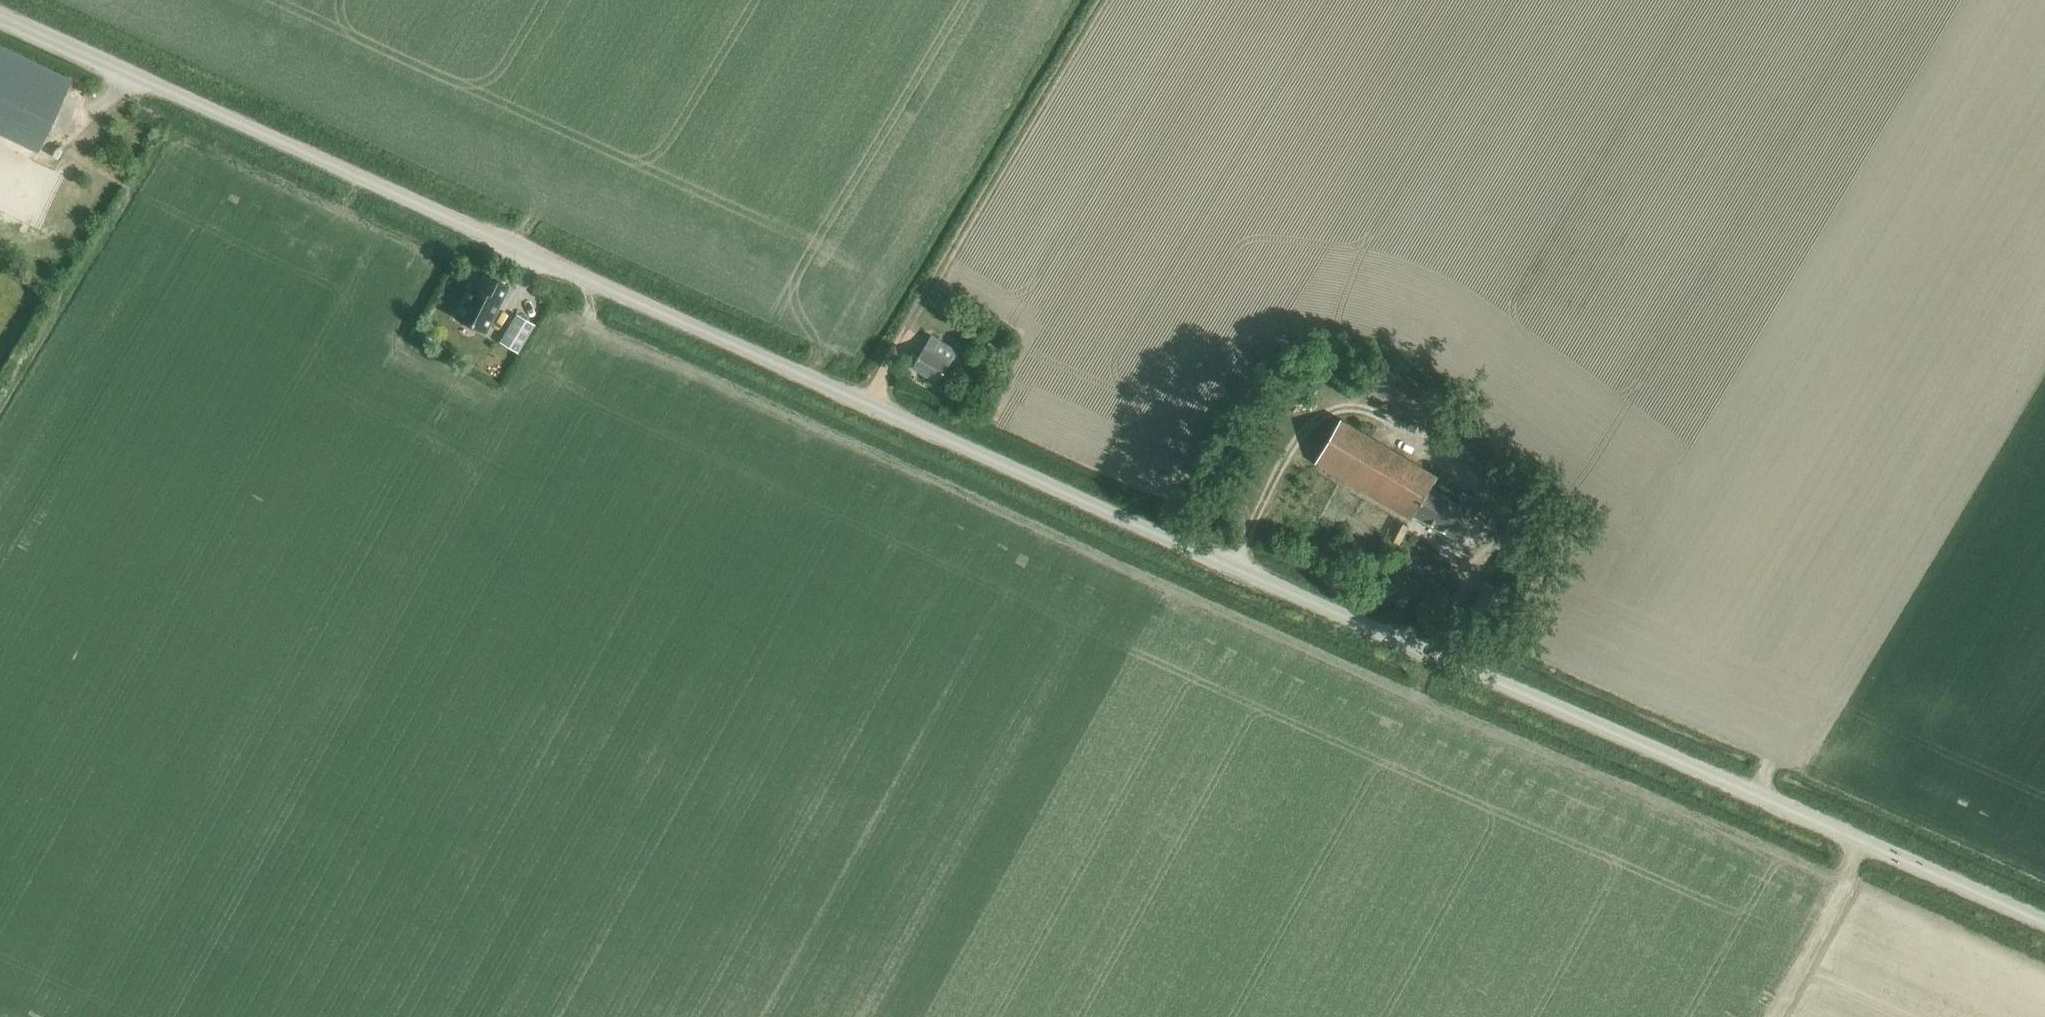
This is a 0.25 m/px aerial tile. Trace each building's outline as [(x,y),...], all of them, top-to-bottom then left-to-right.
[(37,152),(63,97),(71,80),(0,45),(0,134),(37,152)] [(4,221),(19,175),(0,169),(0,220),(4,221)] [(469,285),(454,316),(485,331),(507,286),(483,274),(476,288),(469,285)] [(516,313),(499,342),(517,352),(534,324),(516,313)] [(911,365),(938,379),(954,347),(928,334),(911,365)] [(1466,495),(1459,506),(1430,488),(1437,476),(1343,419),(1317,462),(1413,520),(1416,515),(1461,542),(1483,505),(1466,495)] [(1469,609),(1491,622),(1508,594),(1486,581),(1469,609)]
